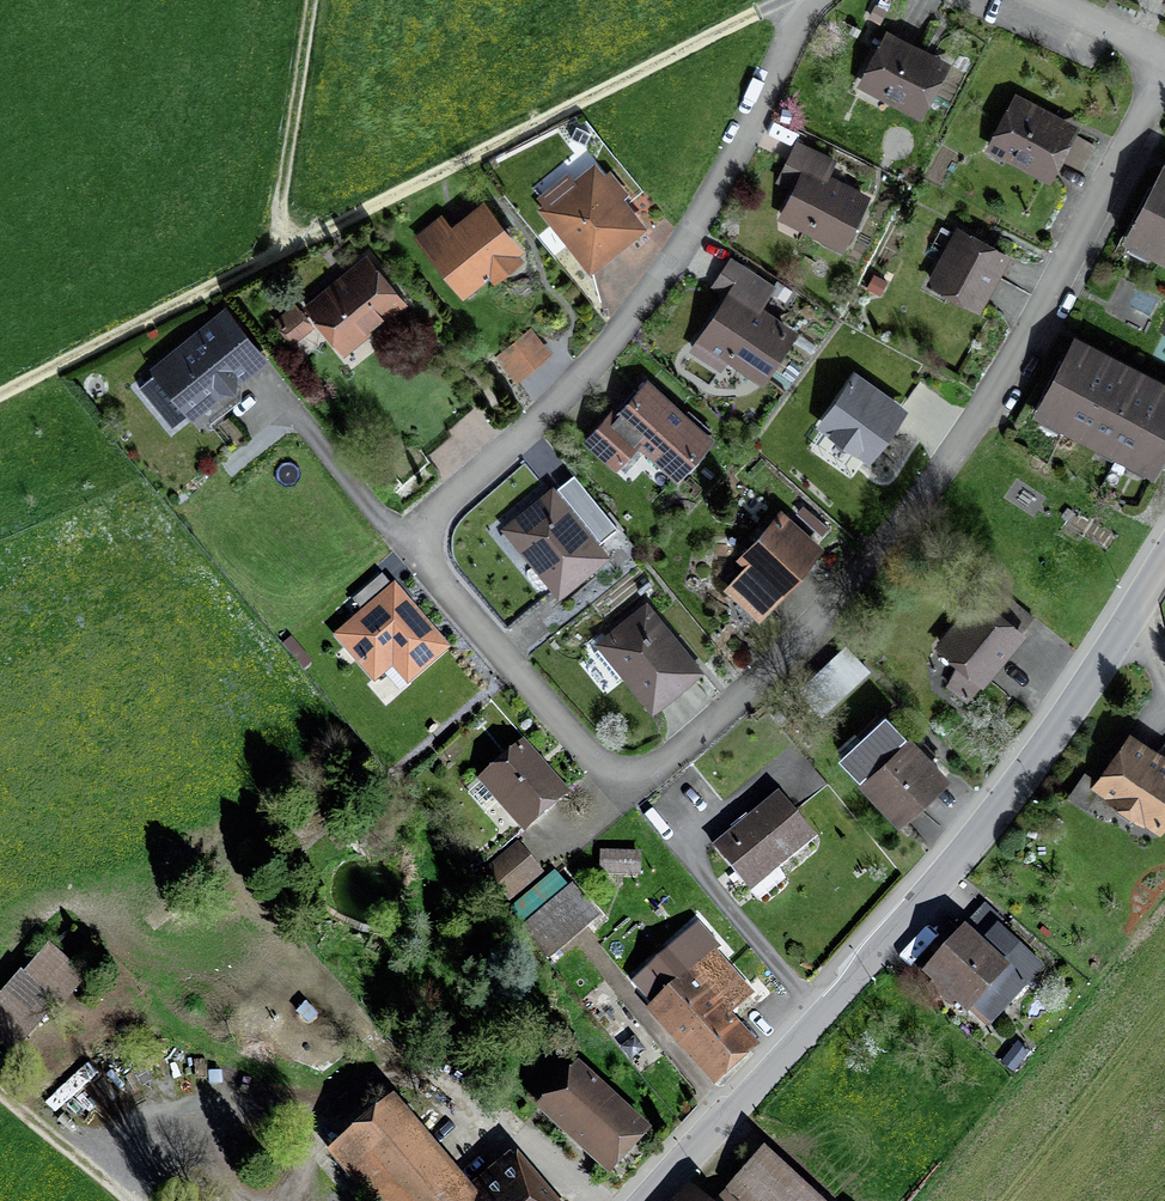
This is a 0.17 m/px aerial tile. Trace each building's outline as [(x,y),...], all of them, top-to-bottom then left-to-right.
[(941,68),(887,39),(864,81),(917,110),(941,68)] [(1093,147),(1015,103),(996,147),(1074,183),(1093,147)] [(846,162),(803,139),(778,187),(788,192),(775,217),(841,248),(871,193),(837,178),(846,162)] [(640,223),(622,202),(633,193),(608,163),(600,170),(595,164),(542,208),(590,265),(640,223)] [(1162,180),(1133,245),(1164,260),(1164,181),(1162,180)] [(468,304),(534,253),(495,203),(460,230),(450,218),(419,241),(468,304)] [(1003,257),(957,231),(929,282),(975,308),(1003,257)] [(308,317),(314,312),(350,361),(417,312),(376,256),(309,305),(311,308),(303,314),(299,308),(279,323),(293,342),(314,326),(308,317)] [(734,263),(723,280),(752,298),(762,281),(734,263)] [(759,376),(787,332),(729,295),(694,351),(719,366),(726,355),(759,376)] [(272,380),(222,317),(154,370),(204,433),(272,380)] [(554,352),(528,324),(490,360),(516,388),(554,352)] [(1164,450),(1164,389),(1075,344),(1040,413),(1155,470),(1164,450)] [(867,455),(917,385),(872,353),(823,424),(867,455)] [(676,474),(708,438),(640,379),(583,443),(623,478),(648,450),(676,474)] [(611,563),(555,495),(512,530),(567,598),(611,563)] [(761,616),(817,553),(777,516),(742,555),(753,565),(731,589),(761,616)] [(967,700),(1029,623),(988,589),(941,646),(957,659),(946,684),(967,700)] [(453,655),(400,592),(342,642),(381,688),(401,671),(415,688),(453,655)] [(648,605),(600,644),(652,708),(701,669),(648,605)] [(820,713),(866,670),(844,647),(798,690),(820,713)] [(890,716),(845,757),(898,815),(943,774),(890,716)] [(1164,828),(1164,755),(1129,731),(1091,787),(1161,835),(1164,828)] [(576,798),(530,743),(487,779),(533,834),(576,798)] [(810,834),(775,793),(715,844),(750,885),(810,834)] [(544,878),(521,849),(488,875),(511,904),(544,878)] [(645,877),(645,853),(601,854),(601,878),(645,877)] [(603,920),(572,884),(522,928),(553,964),(603,920)] [(985,903),(961,929),(962,931),(917,979),(951,1010),(956,1004),(968,1016),(970,1014),(988,1029),(1045,967),(1003,929),(1008,924),(985,903)] [(698,924),(631,981),(711,1075),(744,1048),(718,1018),(752,988),(698,924)] [(1040,932),(1048,939),(1052,935),(1043,928),(1040,932)] [(0,1006),(0,1036),(10,1045),(73,978),(48,954),(0,1006)] [(1001,1064),(1014,1074),(1031,1052),(1018,1042),(1001,1064)] [(660,1138),(588,1073),(547,1117),(620,1183),(660,1138)] [(392,1104),(333,1152),(373,1200),(471,1200),(392,1104)] [(759,1156),(718,1200),(809,1200),(759,1156)] [(524,1165),(479,1200),(554,1200),(524,1165)]
